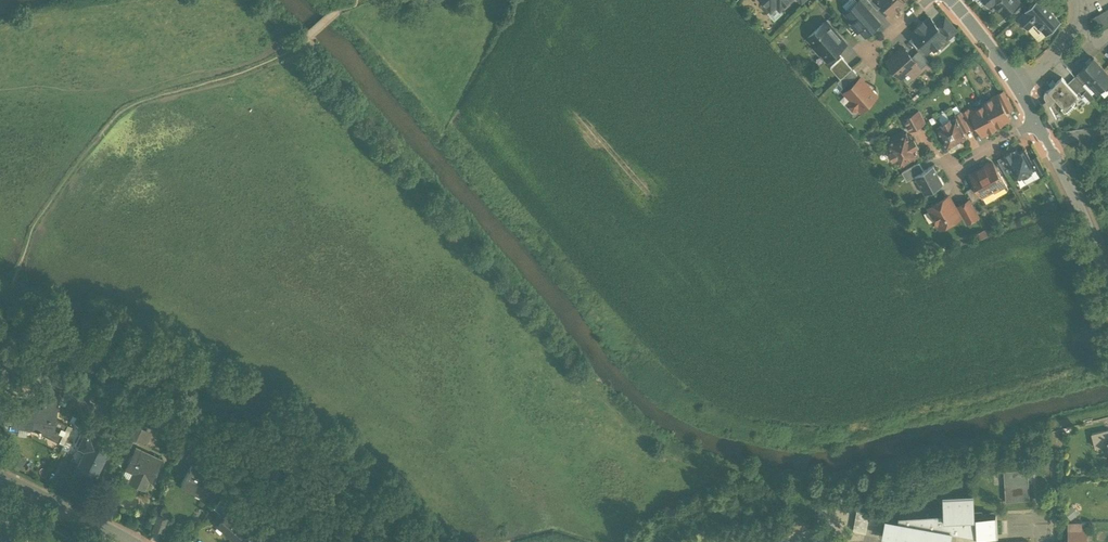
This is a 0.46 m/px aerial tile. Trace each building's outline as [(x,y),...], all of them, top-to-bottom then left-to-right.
[(771,8),(777,4),(780,8),(789,0),(763,0),(771,8)] [(859,0),(860,1),(868,10),(873,5),(870,1),(869,0),(859,0)] [(893,13),(904,3),(902,1),(901,0),(881,0),(893,13)] [(991,0),(988,0),(987,1),(993,8),(994,7),(993,6),(995,4),(991,0)] [(995,4),(1004,15),(1019,1),(1017,0),(991,0),(995,4)] [(1017,18),(1025,26),(1025,25),(1032,19),(1040,28),(1046,34),(1061,21),(1041,0),(1036,0),(1017,18)] [(868,10),(860,1),(847,12),(854,20),(853,22),(859,29),(860,27),(866,33),(878,22),(868,10)] [(1104,11),(1099,14),(1105,25),(1107,23),(1107,17),(1104,11)] [(1105,25),(1099,14),(1093,17),(1099,28),(1105,25)] [(945,17),(936,24),(945,34),(945,35),(948,38),(957,30),(945,17)] [(930,18),(913,33),(925,47),(928,45),(927,45),(929,43),(931,43),(933,45),(934,47),(938,47),(941,44),(942,40),(940,39),(945,35),(945,34),(936,24),(930,18)] [(1040,28),(1032,19),(1025,25),(1034,34),(1040,28)] [(826,20),(807,37),(827,59),(846,42),(826,20)] [(903,46),(888,60),(902,76),(917,62),(912,56),(903,46)] [(928,60),(919,50),(912,56),(917,62),(921,66),(928,60)] [(853,67),(842,55),(831,66),(841,77),(838,80),(853,67)] [(1094,57),(1080,70),(1080,71),(1088,79),(1098,89),(1107,79),(1107,72),(1094,57)] [(853,67),(838,80),(843,86),(858,73),(853,67)] [(1088,79),(1080,71),(1075,75),(1083,84),(1088,79)] [(1083,84),(1075,75),(1068,82),(1077,92),(1079,90),(1082,93),(1087,88),(1083,84)] [(1068,82),(1062,76),(1055,82),(1052,79),(1048,83),(1051,86),(1048,89),(1057,98),(1064,105),(1072,98),(1070,96),(1075,91),(1077,93),(1078,93),(1077,92),(1068,82)] [(861,77),(846,90),(853,98),(850,100),(850,103),(853,107),(857,107),(859,105),(861,108),(864,105),(868,106),(871,103),(871,99),(877,94),(861,77)] [(1057,98),(1048,89),(1044,93),(1044,96),(1046,100),(1049,105),(1050,104),(1057,98)] [(1008,96),(1007,96),(1003,90),(997,93),(998,94),(1007,110),(1013,107),(1008,96)] [(998,94),(984,101),(997,126),(996,124),(1005,120),(1003,117),(1009,114),(1007,110),(998,94)] [(971,110),(970,110),(978,125),(981,131),(986,128),(988,130),(997,126),(984,101),(981,95),(980,96),(984,103),(971,110)] [(1072,98),(1064,105),(1061,107),(1065,111),(1069,112),(1075,106),(1075,102),(1072,98)] [(1049,105),(1046,100),(1040,103),(1050,120),(1057,117),(1050,104),(1049,105)] [(978,125),(970,110),(971,110),(969,107),(962,111),(970,127),(971,128),(978,125)] [(919,109),(903,118),(909,130),(926,121),(919,109)] [(962,111),(962,110),(955,114),(956,116),(957,116),(964,130),(970,127),(962,111)] [(956,116),(937,126),(947,146),(967,136),(964,130),(957,116),(956,116)] [(907,131),(888,141),(892,149),(889,150),(893,158),(896,156),(900,164),(919,154),(907,131)] [(1025,147),(1013,154),(1011,150),(1004,154),(1017,178),(1022,175),(1023,177),(1032,172),(1031,170),(1036,167),(1031,158),(1025,147)] [(1045,168),(1038,154),(1031,158),(1036,167),(1038,172),(1045,168)] [(919,161),(902,170),(907,179),(915,174),(924,169),(919,161)] [(992,161),(971,173),(983,195),(1005,183),(992,161)] [(924,169),(915,174),(925,192),(944,182),(933,164),(924,169)] [(983,195),(986,201),(1008,189),(1005,183),(983,195)] [(974,184),(967,188),(973,200),(980,196),(974,184)] [(949,194),(929,205),(941,226),(961,215),(949,194)] [(969,198),(959,204),(968,221),(979,215),(969,198)] [(87,396),(66,388),(63,397),(83,405),(84,403),(87,396)] [(45,396),(43,407),(15,403),(12,422),(28,424),(28,426),(38,427),(38,432),(40,432),(48,436),(50,433),(60,438),(67,424),(55,418),(58,398),(45,396)] [(126,417),(118,433),(125,436),(130,426),(132,423),(133,420),(126,417)] [(152,433),(132,423),(130,426),(138,429),(133,439),(143,443),(147,442),(152,433)] [(138,429),(130,426),(125,436),(123,441),(130,445),(133,439),(138,429)] [(1092,434),(1096,447),(1107,444),(1107,440),(1107,430),(1092,434)] [(111,440),(94,432),(91,438),(84,435),(79,445),(86,448),(74,472),(83,476),(85,472),(94,477),(111,440)] [(150,456),(136,449),(136,447),(125,469),(126,470),(127,468),(136,472),(131,482),(142,487),(147,478),(150,480),(150,481),(161,459),(151,454),(150,456)] [(1008,463),(995,464),(995,472),(1004,471),(1004,470),(1008,470),(1008,463)] [(214,477),(191,465),(181,484),(203,496),(214,477)] [(1008,470),(1004,470),(1004,471),(1006,501),(1030,500),(1028,469),(1008,470)] [(226,491),(214,508),(223,516),(228,510),(226,508),(235,498),(226,491)] [(899,515),(899,520),(886,517),(883,536),(902,539),(902,537),(907,538),(906,540),(916,541),(926,541),(928,541),(950,541),(952,530),(959,532),(959,534),(964,535),(964,533),(978,535),(997,535),(996,515),(974,516),(973,495),(944,496),(945,513),(899,515)] [(1072,520),(1080,513),(1073,505),(1065,512),(1072,520)] [(247,526),(228,510),(223,516),(217,523),(227,532),(226,533),(234,540),(247,526)] [(167,518),(158,515),(153,531),(162,534),(167,518)] [(30,518),(16,519),(17,527),(34,526),(34,519),(30,518)] [(258,525),(246,537),(251,541),(255,541),(265,532),(258,525)] [(1069,529),(1069,541),(1087,541),(1087,529),(1069,529)] [(5,530),(3,541),(23,541),(24,533),(5,530)]
